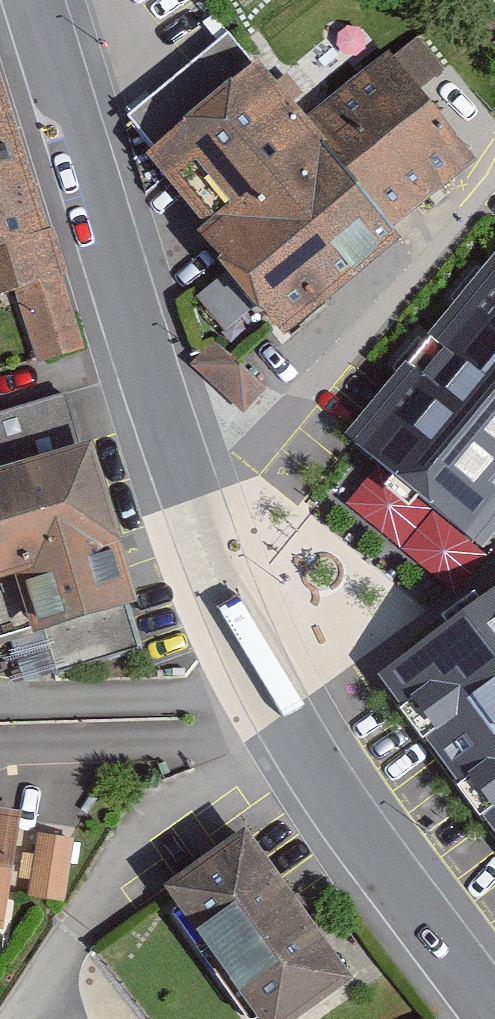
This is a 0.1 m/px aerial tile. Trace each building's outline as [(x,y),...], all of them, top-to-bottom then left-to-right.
[(399,18),(294,103),(390,222),(476,154),(422,88),(442,72),(399,18)] [(259,59),(150,148),(292,321),(402,232),(390,222),(294,103),(259,59)] [(14,291),(36,362),(83,347),(0,79),(0,296),(14,291)] [(344,433),(485,552),(494,539),(494,237),(344,433)] [(233,324),(254,302),(224,274),(203,296),(233,324)] [(0,463),(0,572),(17,567),(35,628),(138,599),(92,437),(0,463)] [(372,678),(494,849),(494,590),(372,678)] [(4,927),(23,808),(0,805),(0,927),(4,927)] [(163,881),(263,1018),(293,1018),(353,976),(244,824),(163,881)] [(75,836),(39,830),(28,895),(64,901),(75,836)]
